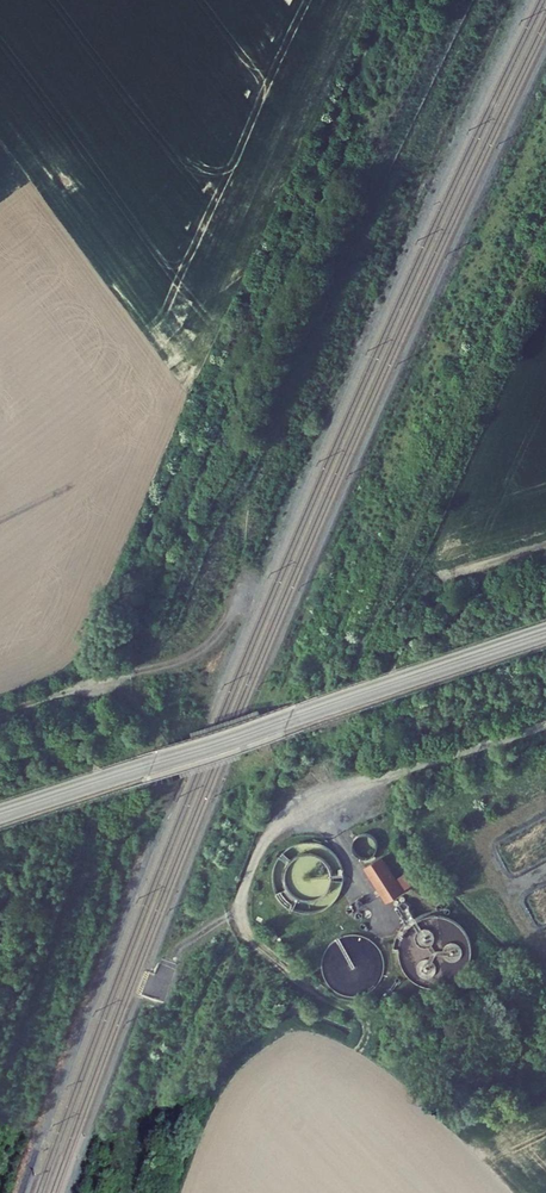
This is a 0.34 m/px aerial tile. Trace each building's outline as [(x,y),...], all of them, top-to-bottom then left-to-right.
[(381,858),(365,868),(387,902),(403,892),(395,880),(381,858)] [(395,880),(403,892),(411,887),(403,875),(395,880)] [(280,936),(274,926),(268,930),(274,939),(280,936)]
